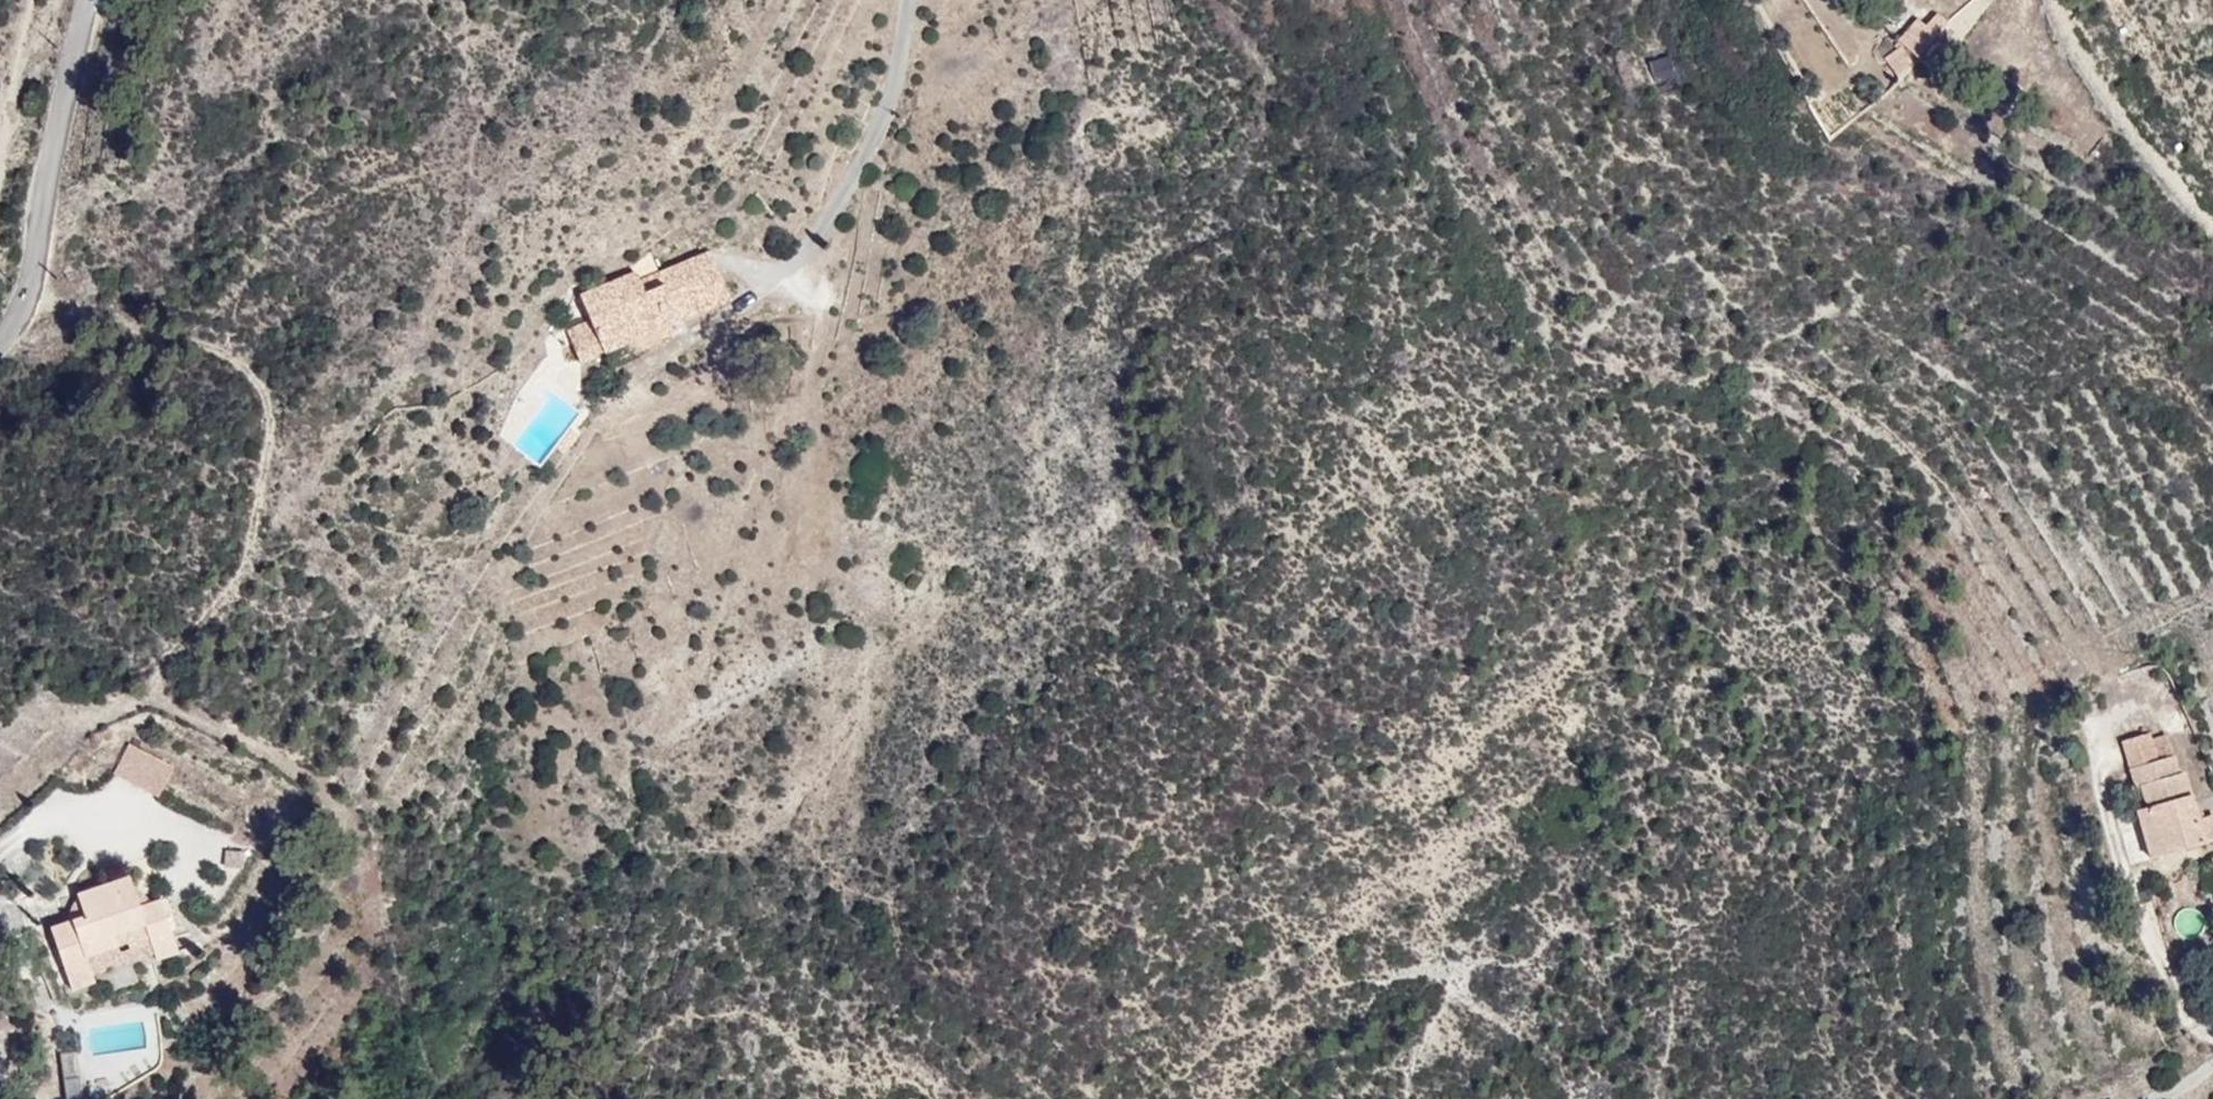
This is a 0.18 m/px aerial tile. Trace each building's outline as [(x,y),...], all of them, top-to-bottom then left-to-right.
[(1901,79),(1948,25),(1926,7),(1880,61),(1901,79)] [(1649,81),(1669,78),(1666,56),(1646,59),(1649,81)] [(765,333),(726,246),(574,288),(587,378),(765,333)] [(153,736),(108,714),(94,745),(138,766),(153,736)] [(2157,717),(2062,733),(2135,964),(2212,942),(2212,826),(2157,717)] [(163,918),(142,862),(121,869),(110,839),(62,857),(70,879),(30,892),(53,958),(78,949),(71,932),(126,912),(132,930),(163,918)]
